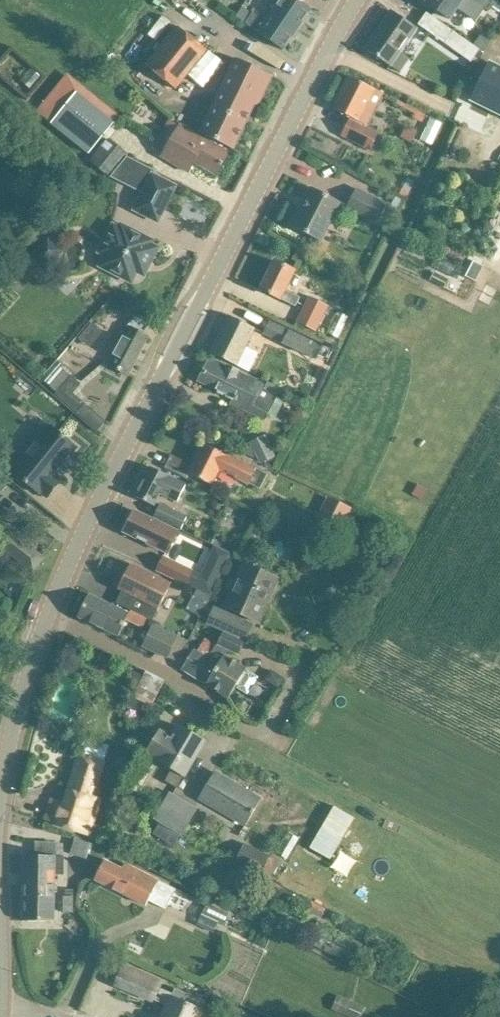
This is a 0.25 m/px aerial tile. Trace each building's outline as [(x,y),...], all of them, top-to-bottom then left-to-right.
[(266,39),(283,50),(310,10),(296,1),(297,0),(279,0),(264,21),(261,19),(253,13),(245,24),(266,39)] [(426,3),(449,19),(458,6),(477,19),(484,9),(489,13),(494,6),(499,10),(499,0),(428,0),(426,3)] [(416,29),(408,23),(391,11),(381,26),(382,27),(378,33),(377,32),(365,48),(400,73),(410,59),(400,52),(416,29)] [(473,70),(484,53),(427,13),(419,25),(470,62),(467,67),(473,70)] [(146,65),(175,88),(207,50),(177,27),(146,65)] [(236,58),(210,111),(209,115),(210,118),(205,128),(202,135),(212,141),(230,150),(244,120),(249,122),(272,76),(236,58)] [(34,73),(45,81),(54,69),(44,61),(34,73)] [(490,64),(473,100),(499,113),(499,69),(490,64)] [(384,94),(374,90),(375,89),(349,76),(333,109),(350,118),(341,135),(370,150),(378,134),(367,128),(384,94)] [(44,88),(36,95),(47,107),(55,101),(44,88)] [(89,154),(114,122),(77,92),(51,124),(89,154)] [(430,119),(420,140),(432,146),(442,124),(430,119)] [(230,153),(180,126),(161,157),(188,173),(194,163),(217,175),(230,153)] [(128,155),(108,139),(91,160),(110,176),(111,176),(127,156),(128,155)] [(155,172),(142,164),(127,156),(111,176),(110,176),(110,177),(144,194),(136,209),(157,220),(173,187),(153,176),(155,172)] [(312,188),(292,227),(320,241),(340,202),(312,188)] [(356,189),(347,207),(378,222),(387,204),(356,189)] [(120,230),(113,227),(103,248),(105,254),(107,255),(102,266),(114,272),(115,276),(121,279),(126,278),(130,280),(136,270),(143,273),(156,248),(149,245),(150,241),(122,226),(120,230)] [(48,238),(31,257),(46,271),(63,252),(48,238)] [(295,271),(293,270),(275,261),(260,290),(280,300),(280,299),(295,307),(300,298),(285,290),(295,271)] [(473,261),(465,276),(474,281),(482,266),(473,261)] [(445,287),(449,279),(435,272),(431,280),(445,287)] [(317,332),(329,306),(310,297),(298,323),(317,332)] [(105,313),(91,330),(103,339),(116,322),(105,313)] [(255,328),(247,324),(229,315),(210,353),(237,366),(255,328)] [(148,324),(134,316),(133,316),(127,327),(128,328),(108,365),(128,375),(148,337),(142,334),(148,324)] [(282,343),(311,358),(312,356),(317,359),(323,347),(318,345),(318,346),(289,330),(289,331),(270,321),(264,334),(282,343)] [(262,384),(228,367),(210,358),(198,381),(233,399),(230,404),(265,420),(277,396),(281,390),(267,383),(264,389),(260,387),(262,384)] [(58,362),(43,380),(48,385),(64,366),(58,362)] [(49,388),(77,413),(85,403),(64,384),(71,377),(64,371),(49,388)] [(101,400),(120,409),(126,397),(107,388),(101,400)] [(77,447),(62,435),(49,425),(37,439),(32,435),(19,452),(23,456),(12,471),(24,481),(39,494),(40,492),(48,498),(62,481),(55,475),(77,447)] [(268,440),(252,447),(259,463),(275,456),(268,440)] [(227,456),(221,454),(204,444),(189,473),(212,485),(219,471),(248,486),(249,485),(261,491),(269,475),(253,467),(252,468),(227,455),(227,456)] [(187,484),(168,476),(150,467),(135,496),(153,505),(158,496),(178,505),(187,484)] [(337,502),(326,524),(340,531),(352,509),(337,502)] [(181,529),(187,516),(159,504),(153,516),(181,529)] [(177,533),(152,520),(134,511),(123,532),(157,549),(166,553),(177,533)] [(26,568),(37,550),(23,541),(11,559),(24,568),(25,566),(26,568)] [(186,584),(193,570),(164,556),(157,570),(186,584)] [(118,589),(122,591),(116,603),(134,612),(152,621),(171,584),(159,578),(142,569),(131,564),(118,589)] [(271,577),(253,568),(244,564),(226,607),(257,621),(266,600),(262,598),(271,577)] [(194,587),(210,594),(217,579),(200,571),(194,587)] [(131,617),(90,598),(80,618),(121,638),(131,617)] [(208,623),(245,639),(251,625),(215,608),(208,623)] [(178,637),(153,625),(145,641),(159,648),(156,653),(168,658),(178,637)] [(217,647),(223,632),(217,644),(216,646),(206,639),(197,652),(194,649),(182,669),(206,684),(218,665),(209,659),(217,647)] [(206,684),(228,698),(235,688),(245,694),(257,675),(225,656),(228,650),(239,654),(244,642),(223,632),(217,647),(209,659),(218,665),(206,684)] [(137,687),(143,675),(131,670),(128,677),(130,684),(137,687)] [(271,671),(265,679),(278,688),(283,679),(271,671)] [(160,731),(150,749),(128,787),(140,794),(160,761),(172,768),(165,781),(177,788),(205,741),(179,726),(172,738),(160,731)] [(109,747),(84,739),(64,802),(51,798),(45,820),(64,826),(88,834),(102,790),(105,791),(107,785),(98,782),(109,747)] [(214,772),(204,789),(199,798),(246,826),(261,799),(260,799),(259,799),(242,789),(242,788),(214,772)] [(168,828),(184,801),(170,793),(154,820),(168,828)] [(184,801),(168,828),(182,836),(198,809),(184,801)] [(86,859),(91,844),(74,839),(69,855),(86,859)] [(56,856),(56,844),(37,844),(37,855),(24,855),(23,921),(54,921),(55,875),(63,875),(64,856),(56,856)] [(235,860),(270,879),(279,863),(244,844),(235,860)] [(104,860),(103,862),(95,880),(146,905),(148,901),(166,909),(175,890),(124,864),(122,869),(104,860)] [(231,893),(230,907),(243,908),(244,894),(231,893)] [(207,903),(201,914),(196,925),(213,933),(218,922),(222,925),(228,913),(207,903)] [(376,936),(370,947),(382,954),(388,943),(376,936)] [(124,966),(116,984),(152,1000),(153,999),(168,1005),(162,1016),(198,1016),(201,1010),(205,1001),(175,988),(173,993),(158,987),(160,981),(124,966)]
